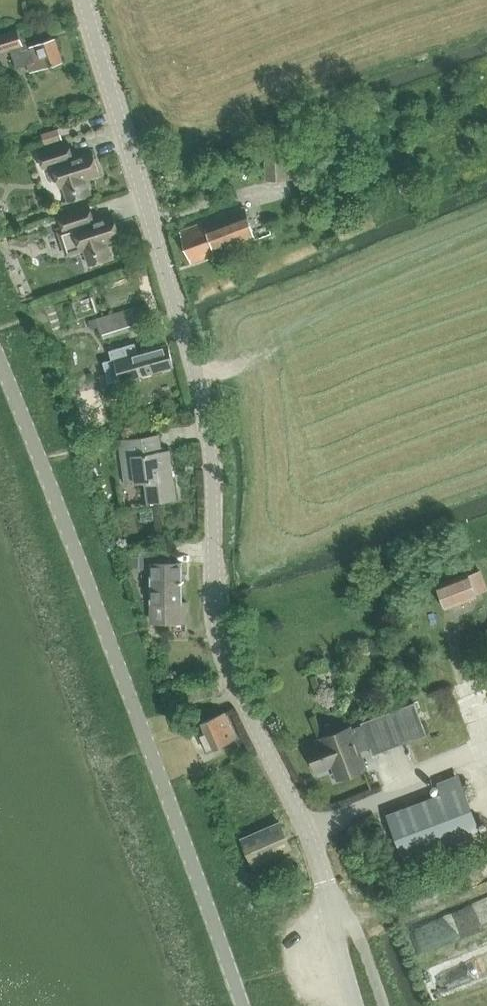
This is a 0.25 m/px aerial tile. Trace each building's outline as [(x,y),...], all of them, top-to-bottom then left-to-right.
[(17,27),(0,34),(0,55),(11,51),(18,69),(29,64),(32,73),(63,61),(54,38),(25,49),(17,27)] [(45,145),(63,140),(60,129),(42,135),(45,145)] [(38,153),(43,168),(52,165),(60,189),(64,187),(69,202),(89,196),(84,180),(100,175),(92,152),(73,158),(68,143),(38,153)] [(265,156),(266,180),(288,179),(287,155),(265,156)] [(60,232),(68,253),(80,249),(81,250),(84,248),(90,264),(110,257),(105,242),(121,237),(113,214),(94,221),(89,206),(59,216),(64,230),(60,232)] [(180,230),(192,263),(257,239),(244,206),(180,230)] [(150,323),(144,303),(95,318),(101,338),(150,323)] [(103,362),(109,382),(138,373),(139,376),(173,366),(166,344),(138,352),(135,342),(109,350),(112,359),(103,362)] [(119,439),(125,483),(145,480),(148,501),(176,497),(169,449),(161,450),(159,434),(119,439)] [(139,553),(139,568),(151,568),(151,603),(154,603),(154,622),(187,622),(187,601),(182,601),(182,562),(170,562),(170,548),(161,548),(139,553)] [(469,571),(438,583),(447,607),(478,596),(469,571)] [(360,750),(369,747),(372,754),(374,754),(374,753),(426,734),(416,709),(421,707),(419,700),(361,722),(362,724),(351,728),(350,726),(321,737),(323,741),(306,747),(315,771),(333,764),(338,778),(366,768),(360,750)] [(198,733),(207,751),(236,737),(224,711),(201,722),(205,730),(198,733)] [(387,813),(404,859),(480,831),(463,785),(387,813)] [(282,820),(242,837),(253,864),(293,847),(282,820)] [(486,925),(486,886),(400,915),(411,950),(486,925)]
